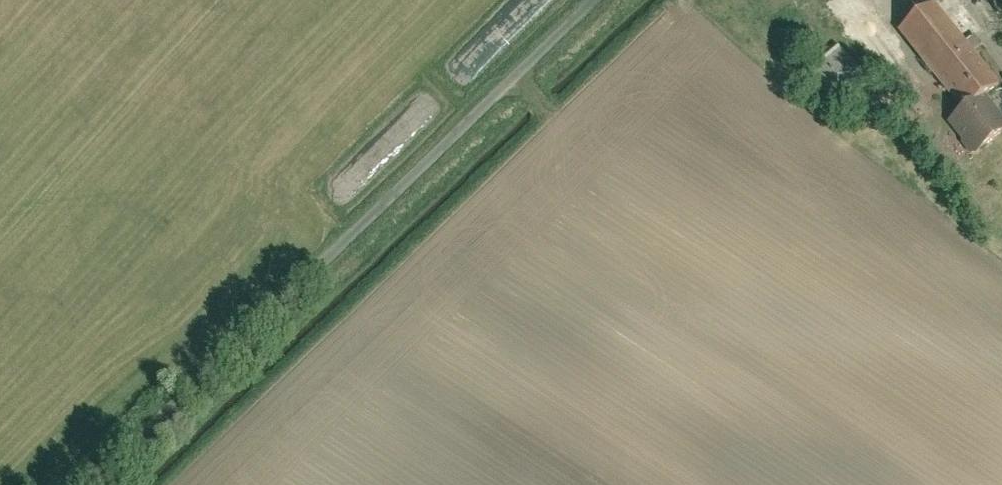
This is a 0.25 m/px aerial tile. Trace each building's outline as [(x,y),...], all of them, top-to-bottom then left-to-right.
[(906,19),(967,103),(981,92),(996,82),(936,0),(933,0),(906,19)] [(837,47),(808,67),(820,85),(849,66),(837,47)] [(953,113),(978,148),(1001,131),(1001,124),(981,94),(953,113)]
